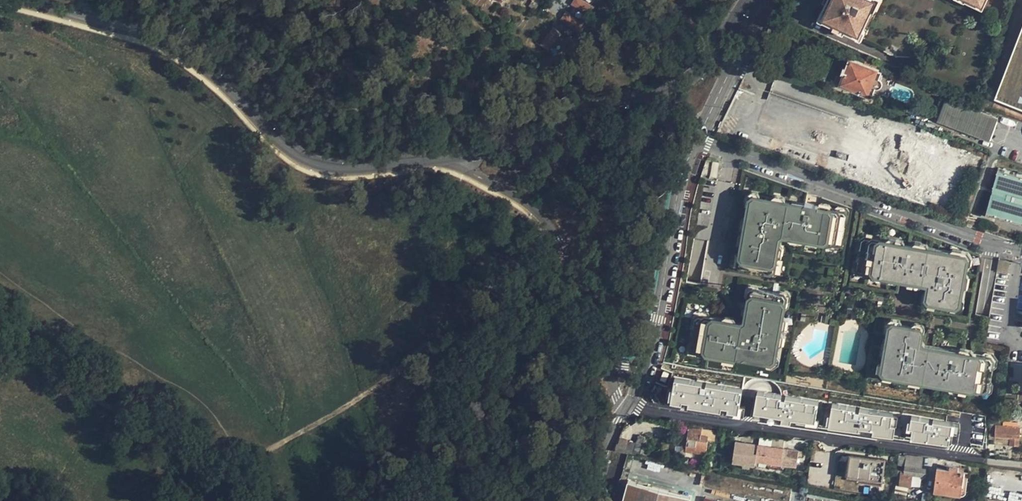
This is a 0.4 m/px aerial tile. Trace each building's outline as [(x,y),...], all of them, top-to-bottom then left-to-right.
[(535,9),(538,4),(537,4),(532,0),(528,0),(526,4),(535,9)] [(589,16),(594,5),(583,0),(573,0),(570,7),(589,16)] [(870,5),(872,0),(830,0),(829,1),(827,0),(824,7),(827,8),(823,16),(858,32),(861,24),(864,25),(872,6),(870,5)] [(572,34),(581,28),(570,11),(561,17),(572,34)] [(994,93),(1021,105),(1021,23),(994,93)] [(791,33),(783,29),(777,44),(785,47),(791,33)] [(549,49),(556,33),(549,30),(542,46),(549,49)] [(863,68),(850,63),(841,86),(867,96),(867,95),(875,74),(876,73),(874,72),(876,68),(864,63),(863,68)] [(875,74),(867,95),(872,97),(874,91),(876,92),(878,91),(880,90),(880,88),(881,87),(881,86),(881,85),(880,83),(879,82),(878,82),(880,76),(875,74)] [(971,108),(945,99),(936,121),(960,130),(971,108)] [(975,110),(971,108),(960,130),(988,141),(997,119),(975,110)] [(719,167),(716,182),(723,183),(725,168),(719,167)] [(999,170),(986,214),(1021,224),(1021,176),(999,170)] [(840,246),(844,244),(848,218),(846,216),(819,211),(819,208),(809,207),(805,209),(758,201),(755,203),(745,266),(747,270),(775,274),(778,271),(784,239),(787,237),(840,246)] [(922,299),(924,301),(956,307),(959,304),(966,260),(963,256),(864,241),(861,244),(856,270),(858,274),(924,285),(922,299)] [(999,260),(997,270),(1004,272),(1006,262),(999,260)] [(752,357),(781,361),(791,299),(789,295),(760,290),(757,293),(752,322),(748,324),(706,317),(702,320),(698,348),(700,351),(749,359),(752,357)] [(982,387),(984,385),(989,360),(987,357),(915,344),(917,330),(915,327),(891,322),(888,325),(880,367),(882,370),(982,387)] [(702,382),(702,381),(675,376),(673,387),(671,397),(671,400),(682,402),(683,398),(689,399),(688,404),(689,404),(722,409),(723,405),(729,406),(728,409),(729,409),(734,410),(738,411),(742,387),(706,381),(706,383),(702,382)] [(818,400),(757,390),(754,409),(782,414),(782,418),(791,419),(791,416),(806,418),(815,419),(818,400)] [(893,412),(832,402),(830,412),(828,424),(859,428),(859,425),(873,427),(872,431),(893,434),(895,423),(896,421),(892,420),(893,412)] [(739,404),(738,411),(734,410),(733,413),(743,415),(745,405),(739,404)] [(782,418),(782,414),(754,409),(753,416),(781,420),(782,418)] [(900,413),(893,412),(892,420),(896,421),(895,423),(898,424),(900,413)] [(815,419),(806,418),(805,423),(817,425),(819,416),(816,415),(815,419)] [(911,432),(911,437),(950,442),(952,428),(953,422),(917,416),(916,420),(916,424),(913,423),(911,432)] [(916,424),(916,420),(908,419),(906,431),(911,432),(913,423),(916,424)] [(1002,424),(996,424),(995,443),(1018,444),(1019,425),(1018,425),(1018,421),(1003,420),(1002,424)] [(717,430),(686,427),(684,447),(687,447),(687,451),(706,453),(708,438),(716,439),(717,430)] [(784,439),(760,435),(758,443),(757,447),(756,452),(755,458),(755,461),(796,468),(798,455),(798,451),(783,448),(784,439)] [(639,436),(638,443),(651,445),(652,438),(639,436)] [(754,447),(755,443),(736,440),(733,457),(732,461),(734,461),(740,462),(744,463),(750,464),(755,465),(755,461),(755,458),(756,452),(755,452),(754,458),(752,457),(754,447)] [(651,445),(638,443),(636,452),(649,454),(651,445)] [(922,457),(899,454),(898,464),(904,465),(920,467),(922,457)] [(884,459),(851,455),(848,474),(860,476),(881,479),(884,459)] [(838,456),(838,478),(847,478),(847,456),(838,456)] [(920,467),(904,465),(903,470),(898,469),(897,477),(901,477),(900,485),(910,486),(910,479),(920,480),(920,476),(926,476),(927,468),(920,467)] [(949,469),(937,467),(933,492),(960,495),(963,471),(962,470),(963,467),(949,466),(949,469)] [(628,480),(623,500),(689,500),(691,496),(628,480)]
